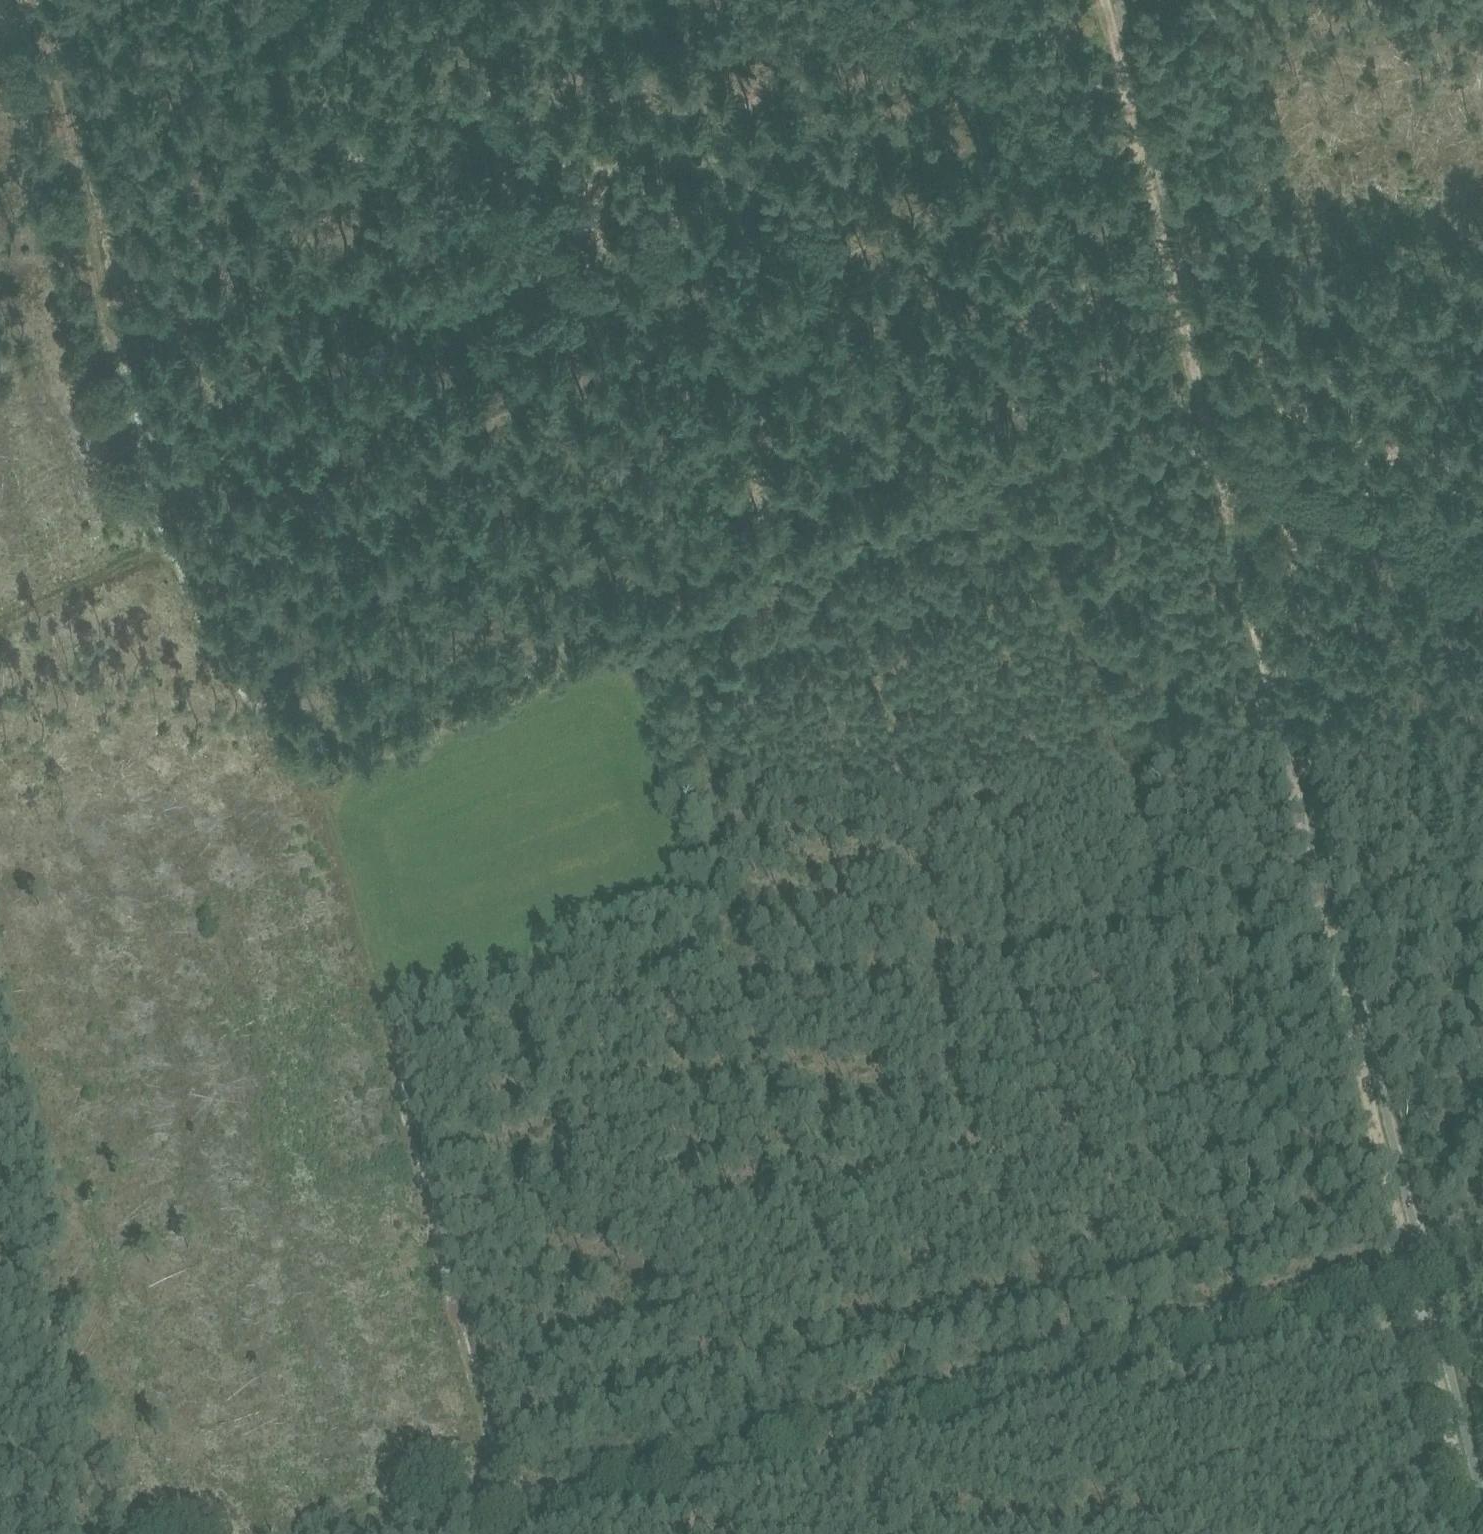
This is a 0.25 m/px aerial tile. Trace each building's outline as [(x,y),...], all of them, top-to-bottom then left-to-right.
[(744,421),(735,426),(743,441),(752,436),(744,421)]
